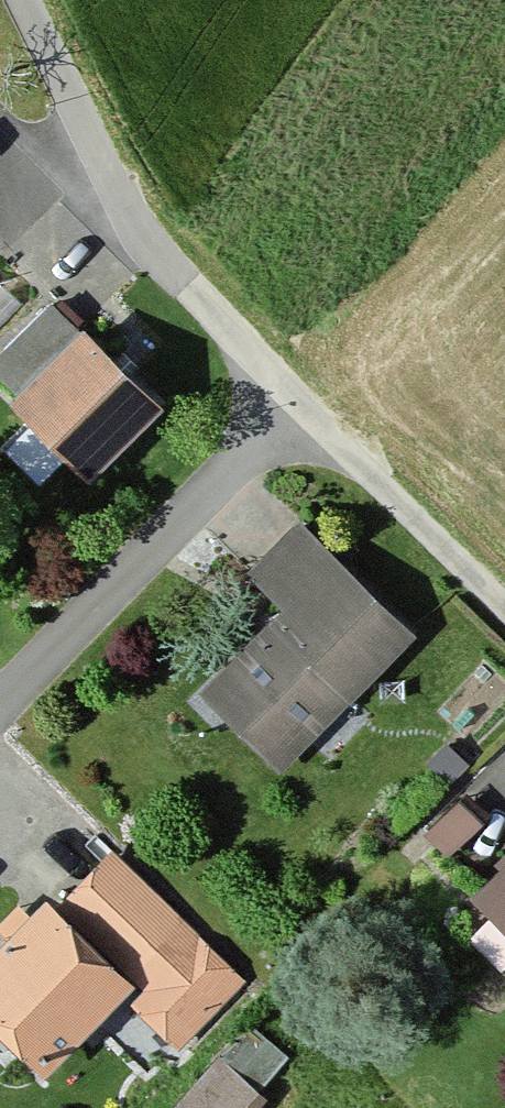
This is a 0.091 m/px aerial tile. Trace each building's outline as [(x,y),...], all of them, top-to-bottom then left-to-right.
[(165,401),(84,323),(12,397),(93,475),(165,401)] [(276,766),(416,627),(307,518),(250,574),(287,612),(204,694),(276,766)] [(465,789),(427,820),(447,844),(485,812),(465,789)] [(482,871),(504,847),(504,823),(491,809),(456,847),(482,871)] [(244,973),(107,836),(50,892),(131,975),(146,989),(132,1003),(173,1044),(244,973)] [(469,905),(504,937),(504,864),(469,905)] [(0,936),(0,1033),(36,1069),(131,975),(50,892),(47,890),(0,936)] [(293,1042),(249,1007),(168,1107),(239,1107),(293,1042)]
